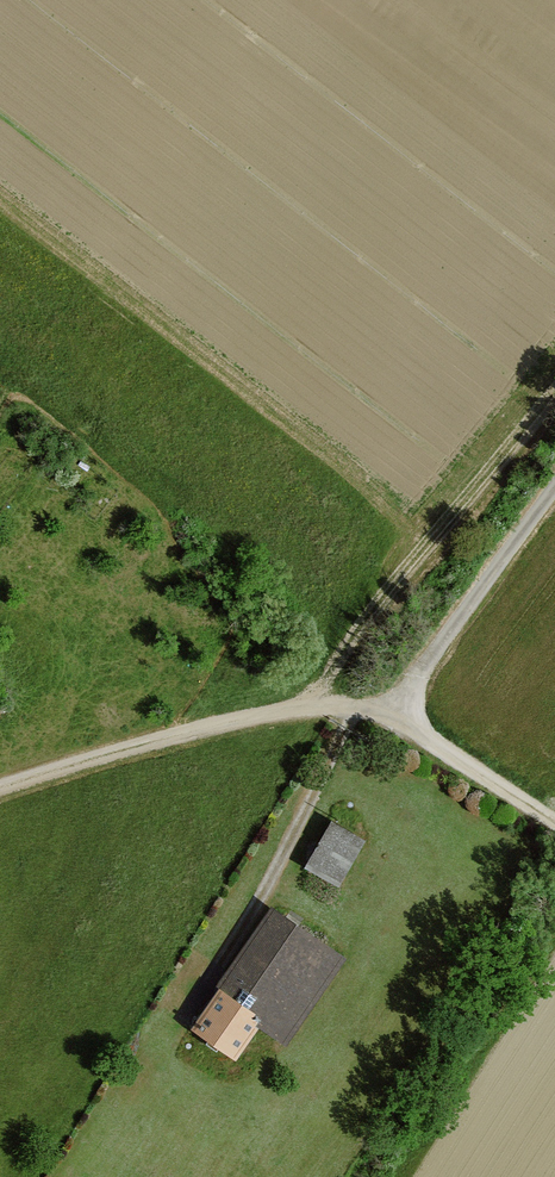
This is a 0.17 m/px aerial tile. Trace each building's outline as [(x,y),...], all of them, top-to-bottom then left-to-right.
[(363,840),(330,821),(306,864),(338,883),(363,840)] [(271,911),(216,992),(257,1019),(285,1038),(339,957),(271,911)] [(216,992),(193,1027),(232,1054),(257,1019),(216,992)]
